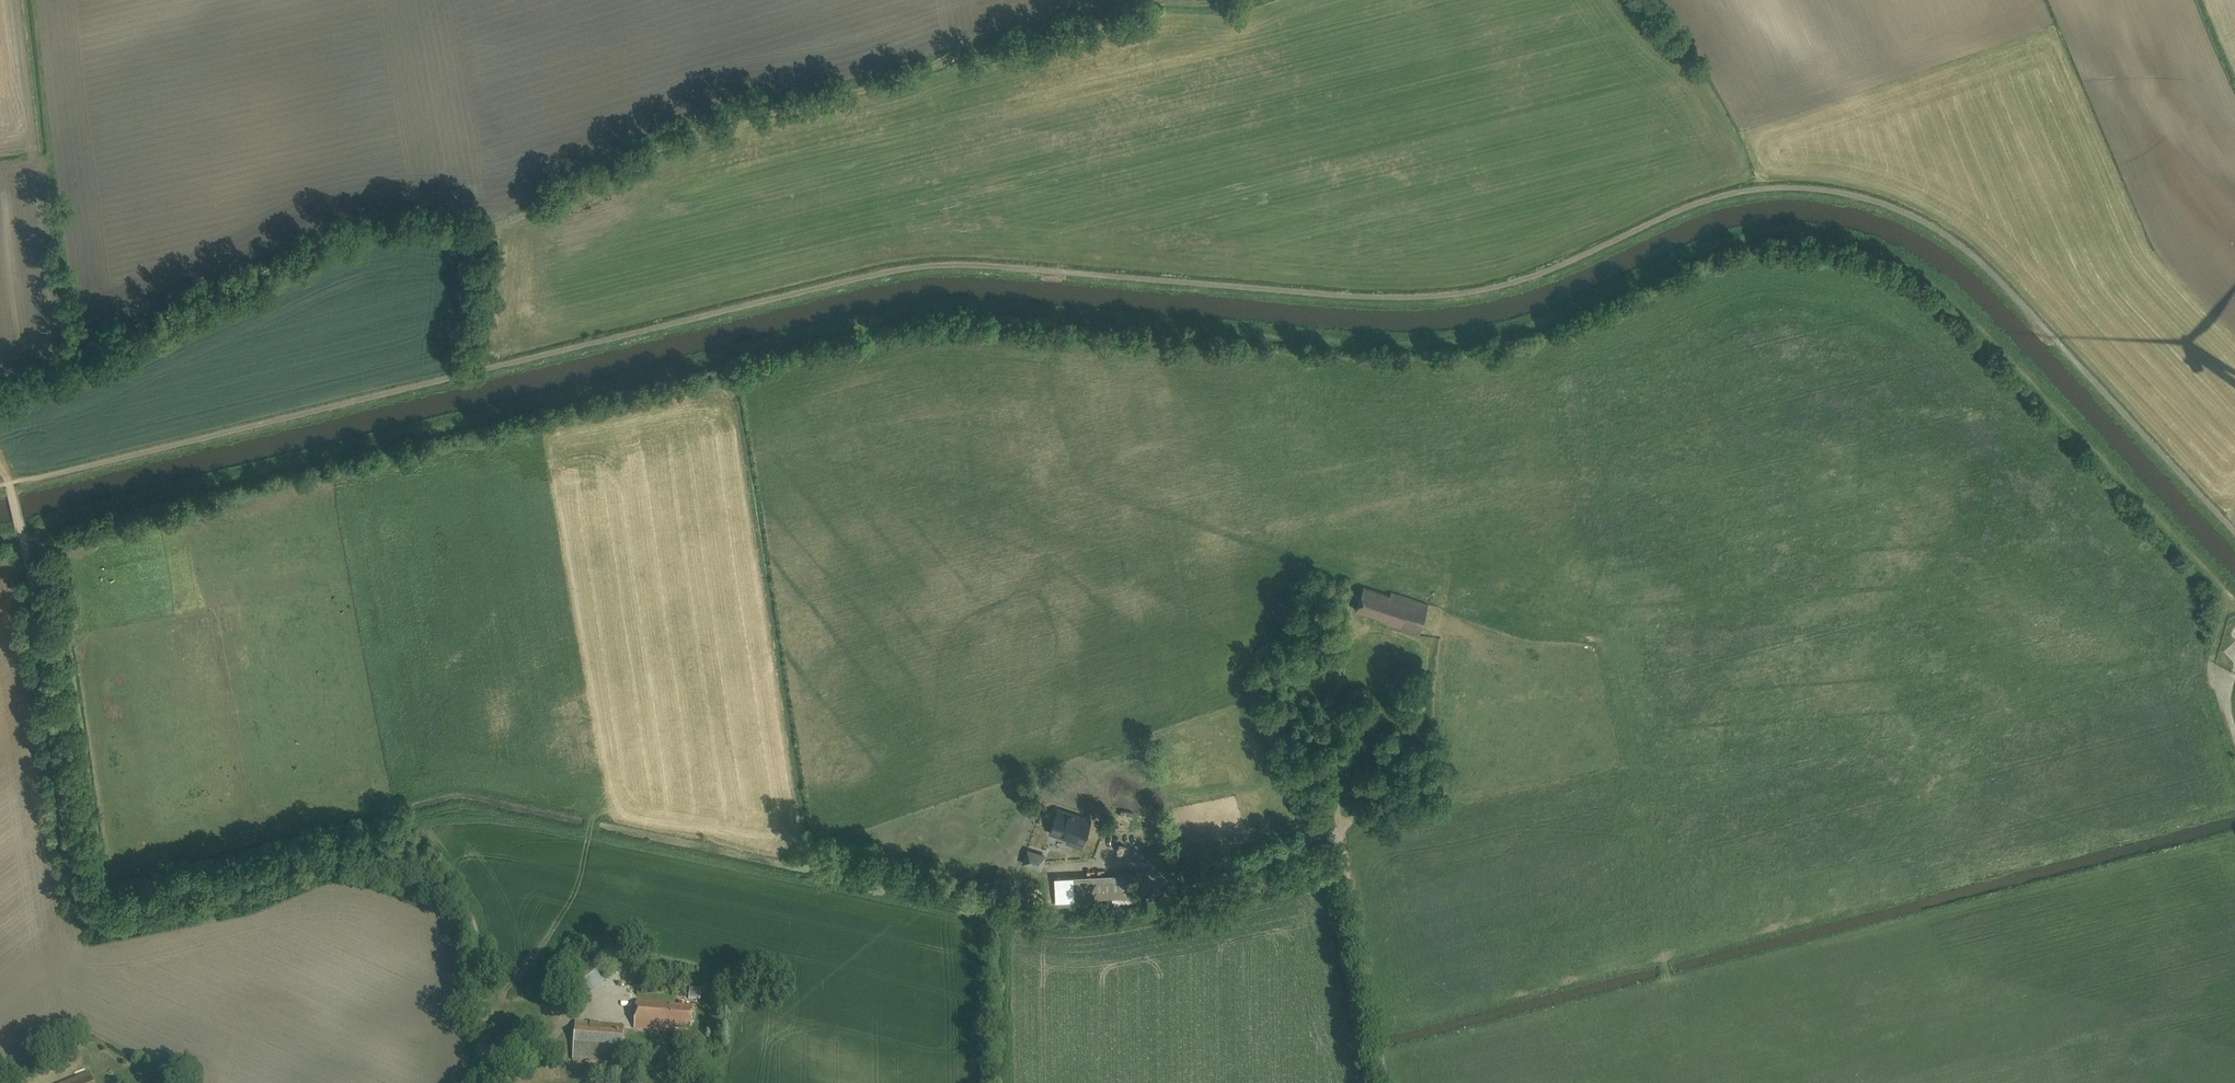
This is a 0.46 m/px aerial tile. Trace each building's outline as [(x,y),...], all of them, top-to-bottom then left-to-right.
[(1428,607),(1361,588),(1353,615),(1420,635),(1428,607)] [(1055,810),(1046,833),(1083,847),(1091,823),(1055,810)] [(424,850),(412,860),(422,872),(434,862),(424,850)] [(1135,879),(1073,880),(1074,902),(1135,901),(1135,879)] [(569,971),(587,994),(605,979),(587,957),(569,971)] [(687,1007),(640,1001),(636,1027),(683,1034),(687,1007)] [(616,1028),(573,1027),(572,1058),(615,1059),(616,1028)]
